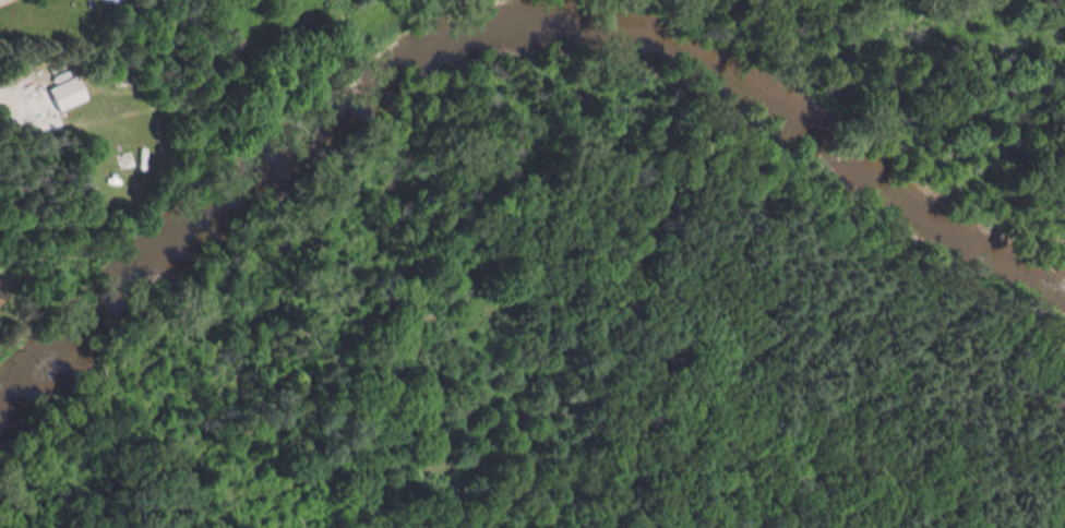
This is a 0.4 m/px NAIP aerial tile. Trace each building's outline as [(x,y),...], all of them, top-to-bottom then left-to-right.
[(49,72),(61,111),(91,102),(83,75),(72,79),(68,66),(49,72)]
